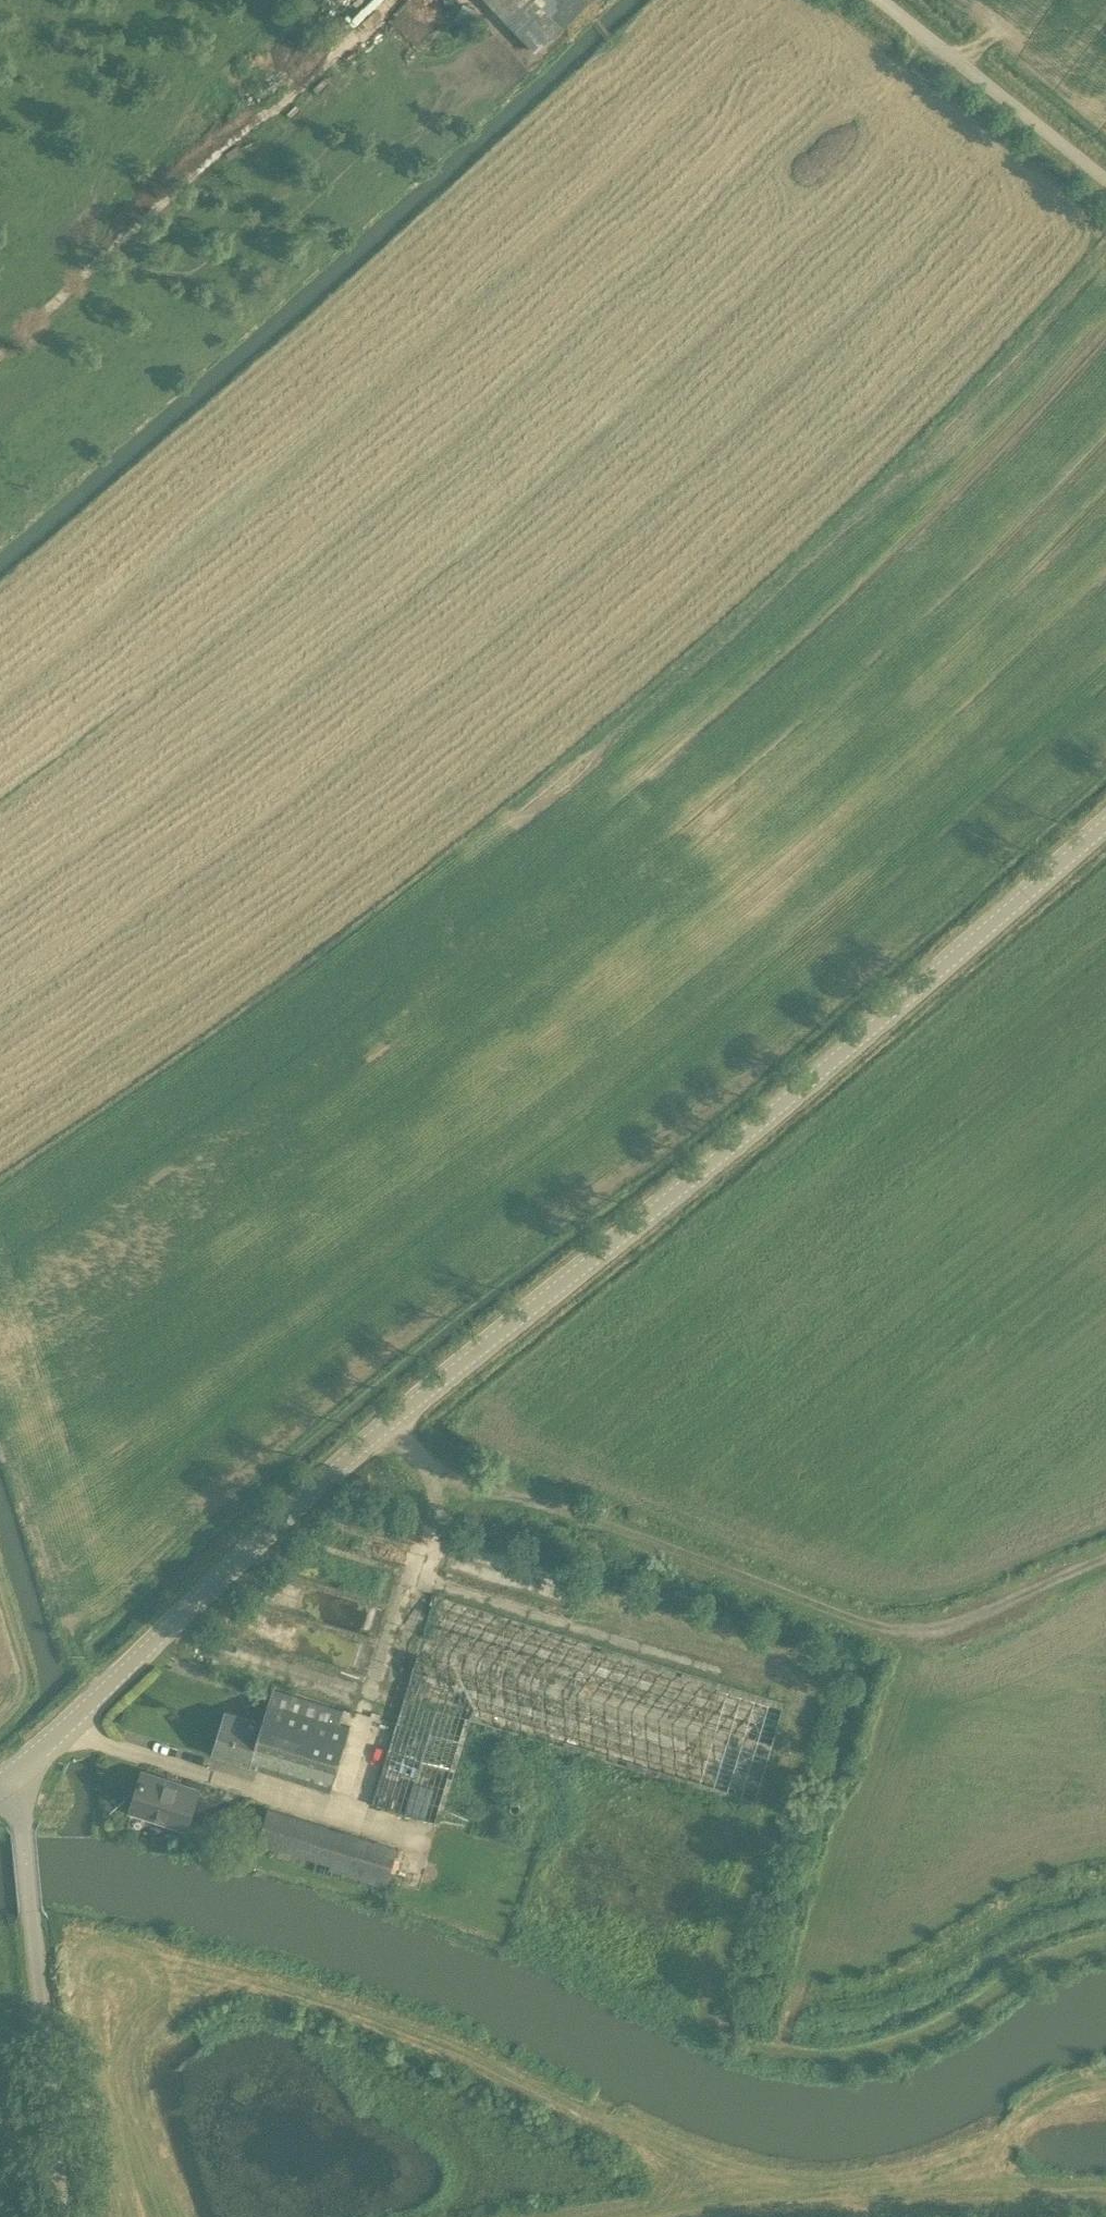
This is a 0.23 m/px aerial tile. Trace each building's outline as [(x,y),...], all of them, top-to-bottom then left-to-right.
[(382,0),(361,0),(345,17),(356,27),(382,0)] [(497,13),(537,54),(591,0),(485,0),(497,13)] [(432,1594),(375,1802),(440,1820),(466,1723),(486,1709),(496,1711),(501,1692),(468,1683),(455,1679),(445,1666),(440,1683),(422,1678),(435,1669),(437,1662),(423,1643),(445,1649),(442,1661),(458,1665),(441,1642),(437,1645),(428,1632),(431,1622),(444,1625),(446,1616),(465,1621),(466,1623),(491,1630),(496,1611),(432,1594)] [(757,1801),(785,1699),(695,1675),(711,1687),(721,1690),(719,1700),(727,1707),(726,1713),(736,1720),(726,1732),(736,1740),(727,1751),(721,1750),(713,1780),(722,1782),(740,1797),(757,1801)] [(273,1687),(269,1702),(262,1723),(227,1712),(214,1753),(331,1789),(350,1728),(340,1724),(344,1709),(273,1687)] [(199,1791),(143,1774),(131,1811),(187,1828),(199,1791)] [(387,1886),(389,1881),(398,1849),(268,1809),(258,1842),(331,1864),(330,1869),(387,1886)]
